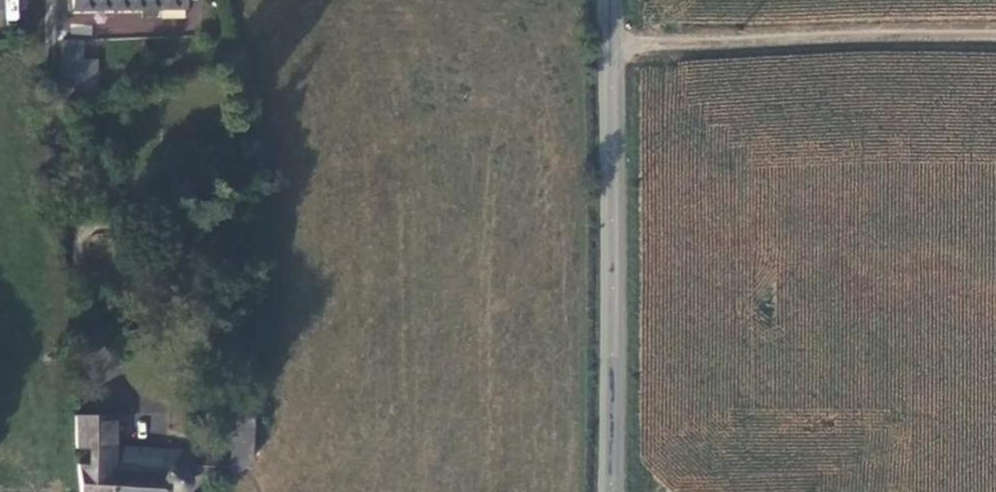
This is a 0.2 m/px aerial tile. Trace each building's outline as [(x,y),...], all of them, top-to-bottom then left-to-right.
[(19,20),(18,0),(5,0),(5,20),(19,20)] [(93,12),(92,32),(131,33),(132,13),(93,12)] [(69,33),(90,34),(90,22),(70,21),(69,33)] [(64,32),(43,32),(46,84),(66,81),(66,69),(66,50),(64,32)] [(81,68),(80,49),(66,50),(66,69),(81,68)] [(81,68),(66,69),(66,81),(46,84),(46,87),(81,83),(81,68)] [(90,440),(88,407),(59,404),(61,442),(75,442),(73,460),(63,460),(66,491),(92,491),(90,440)] [(105,408),(88,407),(90,440),(102,440),(105,408)] [(228,408),(224,450),(249,452),(249,411),(228,408)] [(185,444),(102,440),(90,440),(92,491),(157,491),(158,483),(174,484),(182,480),(183,469),(184,451),(185,444)] [(223,472),(222,477),(249,455),(249,452),(224,450),(224,454),(223,472)] [(183,469),(223,472),(224,454),(184,451),(183,469)]
